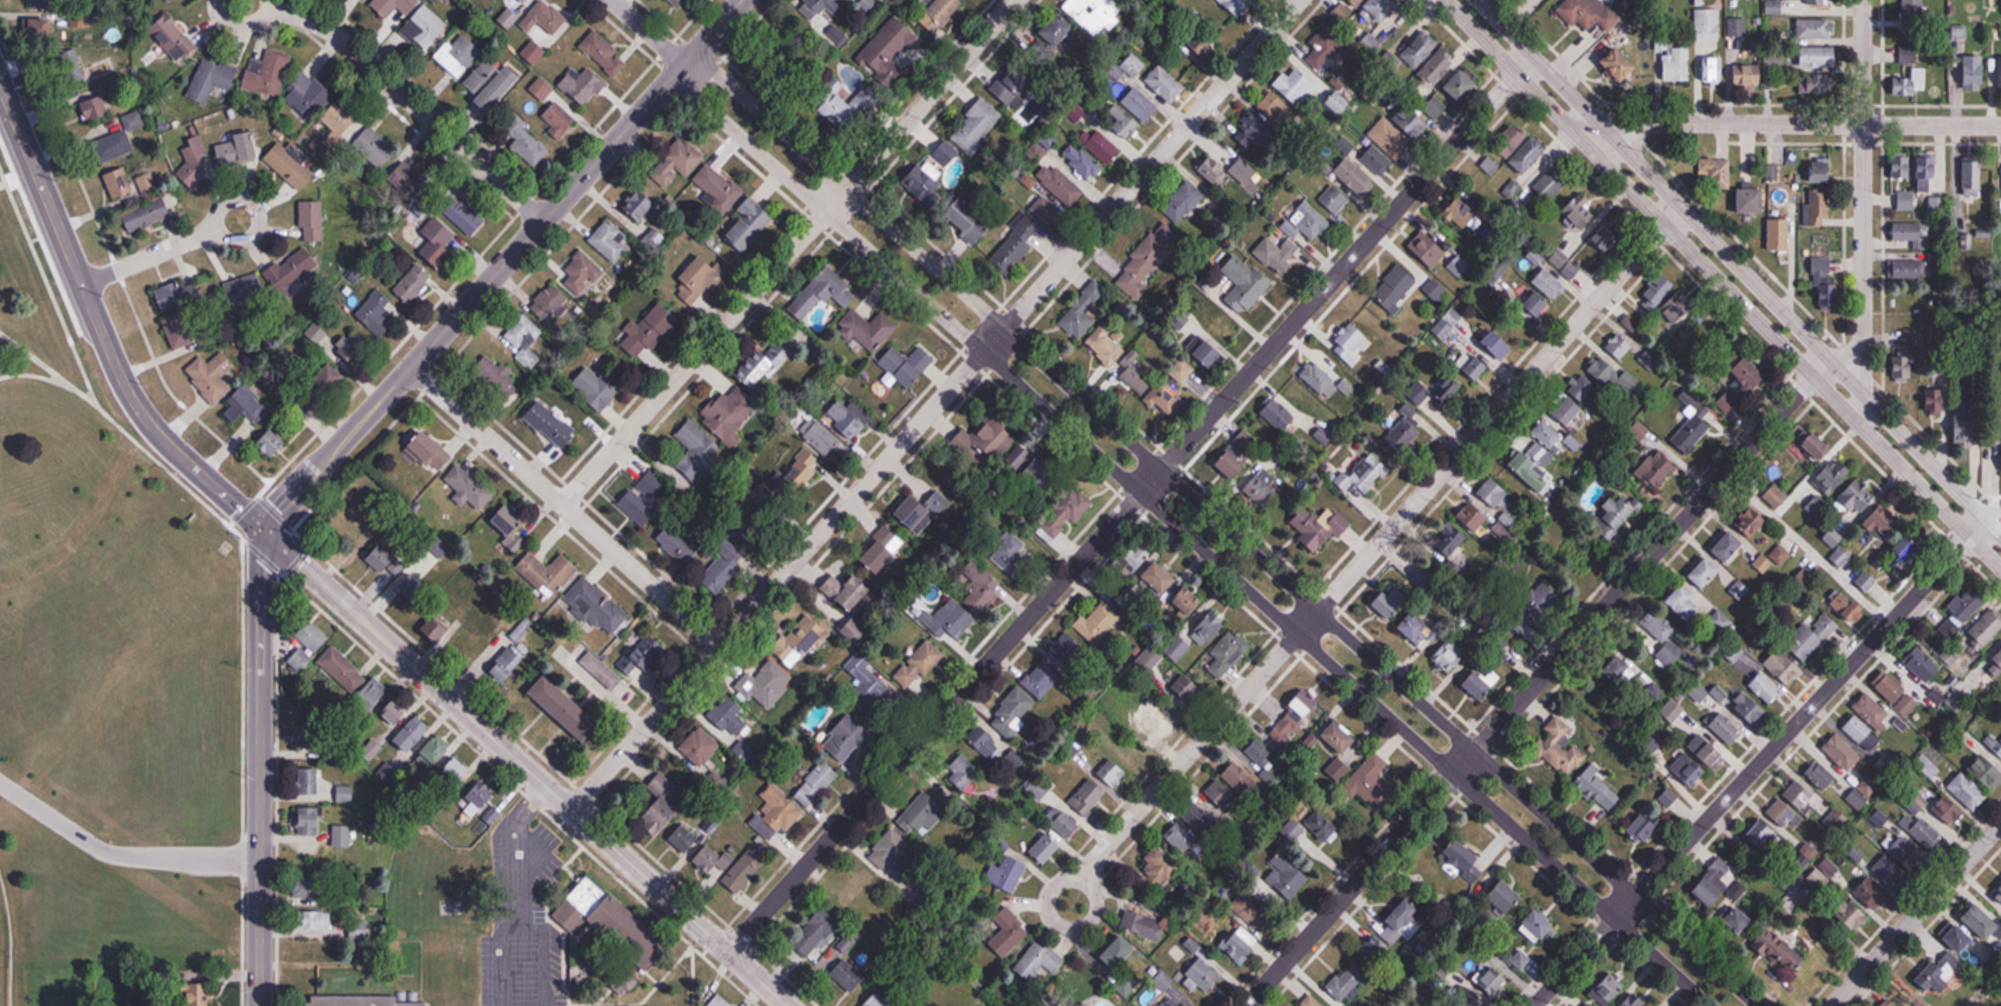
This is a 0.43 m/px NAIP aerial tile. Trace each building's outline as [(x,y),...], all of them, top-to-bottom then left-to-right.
[(406,16),(421,0),(374,0),(370,4),(387,19),(397,8),(406,16)] [(531,0),(504,0),(510,6),(497,20),(506,28),(531,0)] [(544,0),(519,24),(530,34),(540,24),(553,37),(567,22),(544,0)] [(678,8),(686,0),(669,0),(678,8)] [(833,0),(803,0),(797,7),(814,22),(833,0)] [(965,4),(961,0),(933,0),(917,16),(934,34),(965,4)] [(1097,38),(1116,17),(1114,15),(1121,7),(1114,0),(1068,0),(1062,7),(1097,38)] [(1398,0),(1344,0),(1331,13),(1342,25),(1356,11),(1357,11),(1358,10),(1375,27),(1399,2),(1398,0)] [(1574,27),(1599,2),(1597,0),(1566,0),(1557,10),(1574,27)] [(1924,0),(1902,0),(1902,18),(1924,18),(1924,0)] [(447,24),(424,4),(400,31),(423,52),(447,24)] [(1719,40),(1719,9),(1696,9),(1696,40),(1719,40)] [(1040,31),(1057,49),(1076,29),(1059,12),(1040,31)] [(148,29),(178,65),(197,49),(167,13),(148,29)] [(856,59),(880,79),(918,34),(894,14),(856,59)] [(1746,17),(1728,17),(1728,36),(1746,36),(1746,17)] [(1797,19),(1797,39),(1834,39),(1834,19),(1797,19)] [(32,20),(32,44),(52,44),(52,20),(32,20)] [(1314,49),(1304,58),(1320,74),(1348,46),(1326,24),(1308,43),(1314,49)] [(433,57),(457,79),(483,51),(459,29),(433,57)] [(581,46),(614,79),(629,64),(595,30),(581,46)] [(1414,69),(1440,44),(1426,30),(1400,56),(1414,69)] [(1203,50),(1213,40),(1205,32),(1195,41),(1203,50)] [(1381,43),(1369,34),(1364,41),(1377,49),(1381,43)] [(1436,88),(1458,58),(1441,46),(1420,76),(1436,88)] [(1601,61),(1623,84),(1639,68),(1618,46),(1601,61)] [(1919,46),(1898,46),(1898,63),(1919,63),(1919,46)] [(1837,66),(1837,47),(1799,47),(1799,67),(1837,66)] [(263,61),(250,58),(242,88),(280,98),(291,55),(267,48),(263,61)] [(1690,82),(1690,48),(1663,48),(1663,82),(1690,82)] [(110,74),(105,51),(72,58),(77,82),(110,74)] [(1956,52),(1979,52),(1978,81),(1957,80),(1956,52)] [(207,106),(214,86),(230,92),(239,70),(203,56),(187,98),(207,106)] [(1122,67),(1135,78),(1145,66),(1132,56),(1122,67)] [(1991,56),(2000,56),(2000,88),(1991,88),(1991,56)] [(1721,82),(1721,57),(1702,57),(1702,82),(1721,82)] [(475,101),(489,114),(520,77),(506,65),(502,71),(486,58),(463,85),(478,98),(475,101)] [(1273,85),(1298,109),(1314,92),(1340,116),(1349,106),(1298,58),(1273,85)] [(1017,62),(993,93),(1012,108),(1036,77),(1017,62)] [(1145,79),(1171,105),(1186,90),(1160,64),(1145,79)] [(1762,65),(1734,65),(1734,87),(1762,87),(1762,65)] [(1926,67),(1913,67),(1913,77),(1894,77),(1894,96),(1917,96),(1917,89),(1926,89),(1926,67)] [(587,108),(607,83),(587,68),(582,76),(572,69),(559,86),(587,108)] [(1422,108),(1437,123),(1479,84),(1464,68),(1422,108)] [(328,92),(299,75),(283,102),(311,119),(328,92)] [(529,89),(542,103),(554,90),(541,77),(529,89)] [(1823,93),(1823,80),(1806,80),(1806,93),(1823,93)] [(1160,109),(1137,86),(1122,101),(1145,124),(1160,109)] [(845,136),(880,100),(867,87),(849,105),(834,90),(816,108),(845,136)] [(1049,104),(1036,91),(1012,115),(1025,128),(1049,104)] [(1278,126),(1292,111),(1272,91),(1257,106),(1278,126)] [(1003,115),(981,98),(949,138),(971,155),(1003,115)] [(321,120),(334,132),(324,143),(336,154),(364,125),(338,101),(321,120)] [(552,127),(548,131),(559,141),(577,121),(555,102),(541,117),(552,127)] [(1393,117),(1416,141),(1431,126),(1408,103),(1393,117)] [(1104,119),(1125,141),(1140,126),(1119,104),(1104,119)] [(1232,133),(1248,149),(1254,142),(1262,150),(1278,134),(1254,110),(1232,133)] [(552,148),(514,117),(498,136),(536,167),(552,148)] [(1368,134),(1397,161),(1413,144),(1384,117),(1368,134)] [(352,144),(379,171),(397,152),(370,126),(352,144)] [(99,165),(137,152),(129,131),(136,129),(136,127),(91,143),(99,165)] [(1107,166),(1121,152),(1100,130),(1086,144),(1107,166)] [(259,159),(252,133),(207,144),(207,146),(186,151),(189,163),(181,165),(185,182),(214,175),(213,170),(259,159)] [(1550,149),(1534,134),(1509,162),(1524,176),(1550,149)] [(688,179),(705,156),(680,136),(649,177),(665,189),(679,172),(688,179)] [(263,159),(299,193),(317,173),(282,140),(263,159)] [(958,153),(945,142),(933,157),(947,168),(958,153)] [(1394,166),(1373,145),(1360,159),(1381,179),(1394,166)] [(1103,169),(1080,146),(1067,159),(1090,182),(1103,169)] [(1231,172),(1211,154),(1197,170),(1216,188),(1231,172)] [(1934,192),(1934,154),(1919,154),(1919,192),(1934,192)] [(1500,166),(1489,156),(1480,166),(1491,175),(1500,166)] [(1912,179),(1912,156),(1891,156),(1891,179),(1912,179)] [(1333,172),(1363,201),(1377,186),(1347,157),(1333,172)] [(1699,178),(1719,178),(1719,189),(1731,189),(1731,160),(1699,160),(1699,178)] [(1809,182),(1831,182),(1831,160),(1809,160),(1809,182)] [(1956,160),(1957,195),(1976,197),(1974,160),(1956,160)] [(1574,178),(1558,162),(1532,188),(1548,203),(1574,178)] [(704,199),(724,216),(743,193),(708,163),(692,181),(708,194),(704,199)] [(1085,193),(1054,163),(1039,178),(1070,209),(1085,193)] [(940,174),(929,164),(924,170),(918,165),(903,184),(927,204),(943,186),(936,179),(940,174)] [(133,194),(122,169),(103,177),(114,202),(133,194)] [(143,198),(159,192),(153,173),(137,179),(143,198)] [(1205,198),(1188,182),(1162,208),(1178,225),(1205,198)] [(1508,198),(1519,187),(1514,182),(1503,192),(1508,198)] [(1351,201),(1334,184),(1319,199),(1336,216),(1351,201)] [(1739,213),(1767,213),(1767,189),(1739,189),(1739,213)] [(657,205),(641,190),(623,208),(639,223),(657,205)] [(1829,190),(1807,190),(1807,226),(1828,226),(1829,190)] [(1596,217),(1588,209),(1594,202),(1583,191),(1561,213),(1580,233),(1596,217)] [(1898,211),(1914,211),(1914,191),(1898,191),(1898,211)] [(445,212),(470,237),(488,220),(463,195),(445,212)] [(992,260),(1012,275),(1061,210),(1042,195),(1028,214),(1027,214),(992,260)] [(774,220),(752,196),(735,211),(742,219),(726,234),(742,251),(774,220)] [(172,217),(164,197),(122,214),(130,234),(172,217)] [(995,222),(961,197),(943,221),(977,247),(995,222)] [(1444,213),(1462,232),(1478,216),(1460,198),(1444,213)] [(301,201),(302,242),(325,242),(324,200),(301,201)] [(1332,225),(1305,200),(1288,218),(1315,243),(1332,225)] [(1936,202),(1929,203),(1931,215),(1939,214),(1936,202)] [(420,251),(435,267),(451,252),(446,247),(456,238),(437,216),(422,230),(431,241),(420,251)] [(613,265),(628,250),(617,239),(623,234),(609,220),(588,240),(613,265)] [(1143,282),(1184,240),(1166,222),(1112,278),(1137,301),(1149,288),(1143,282)] [(1893,240),(1913,240),(1913,249),(1928,249),(1928,223),(1893,223),(1893,240)] [(1597,237),(1608,252),(1624,240),(1613,225),(1597,237)] [(1448,254),(1424,230),(1408,245),(1432,269),(1448,254)] [(1287,241),(1282,248),(1268,236),(1253,253),(1281,276),(1301,252),(1287,241)] [(1597,252),(1584,244),(1564,275),(1577,284),(1597,252)] [(263,270),(282,295),(320,268),(305,247),(280,265),(277,261),(263,270)] [(580,297),(604,273),(581,249),(562,268),(571,277),(565,282),(580,297)] [(1225,302),(1245,317),(1272,281),(1236,253),(1222,272),(1238,284),(1225,302)] [(690,304),(717,270),(698,255),(671,289),(690,304)] [(1812,258),(1813,286),(1821,286),(1822,313),(1837,313),(1836,257),(1812,258)] [(1893,278),(1926,278),(1926,260),(1893,260),(1893,278)] [(394,289),(409,305),(434,280),(419,265),(394,289)] [(822,301),(820,300),(842,277),(830,265),(787,310),(801,323),(822,301)] [(1391,314),(1421,285),(1401,265),(1372,294),(1391,314)] [(1532,280),(1553,301),(1566,288),(1545,267),(1532,280)] [(1641,295),(1655,309),(1678,286),(1664,272),(1641,295)] [(264,295),(257,273),(223,284),(230,306),(264,295)] [(155,292),(163,316),(162,316),(173,350),(195,343),(182,307),(201,300),(193,279),(155,292)] [(1078,341),(1097,321),(1088,313),(1108,291),(1096,280),(1057,322),(1078,341)] [(529,306),(546,323),(569,299),(552,283),(529,306)] [(393,303),(378,289),(354,314),(381,339),(389,331),(378,320),(393,303)] [(1522,305),(1536,319),(1551,304),(1537,290),(1522,305)] [(640,325),(632,319),(623,330),(629,335),(620,345),(639,362),(679,316),(661,301),(640,325)] [(868,356),(897,329),(880,310),(867,322),(855,309),(838,324),(868,356)] [(1654,310),(1629,320),(1639,344),(1663,334),(1654,310)] [(543,333),(525,314),(499,340),(528,371),(539,360),(527,348),(543,333)] [(1352,366),(1359,359),(1353,353),(1359,347),(1363,352),(1372,343),(1351,322),(1329,344),(1352,366)] [(1109,367),(1127,351),(1101,326),(1084,343),(1109,367)] [(1501,362),(1515,348),(1495,328),(1482,341),(1501,362)] [(1902,343),(1916,343),(1916,328),(1902,328),(1902,343)] [(347,369),(373,364),(367,333),(341,338),(347,369)] [(1619,362),(1634,347),(1620,333),(1605,347),(1619,362)] [(739,372),(756,388),(790,353),(774,337),(739,372)] [(1194,355),(1210,369),(1223,355),(1207,341),(1194,355)] [(879,363),(907,390),(935,361),(920,347),(908,359),(895,346),(879,363)] [(1120,365),(1125,369),(1118,377),(1141,397),(1152,385),(1131,367),(1140,356),(1133,350),(1120,365)] [(184,372),(214,405),(235,386),(228,379),(238,369),(222,351),(208,364),(201,356),(184,372)] [(1477,381),(1491,367),(1476,353),(1462,366),(1477,381)] [(1913,354),(1893,354),(1893,379),(1913,379),(1913,354)] [(518,385),(488,356),(472,373),(501,402),(518,385)] [(1618,374),(1600,356),(1587,370),(1604,387),(1618,374)] [(1718,393),(1735,409),(1767,376),(1750,359),(1718,393)] [(1300,373),(1326,400),(1340,387),(1313,360),(1300,373)] [(328,400),(346,376),(329,362),(310,387),(328,400)] [(1192,374),(1180,362),(1170,373),(1182,384),(1192,374)] [(571,384),(601,413),(619,394),(590,365),(571,384)] [(1567,388),(1583,404),(1599,388),(1583,372),(1567,388)] [(1443,409),(1464,386),(1451,374),(1434,393),(1420,380),(1407,394),(1419,404),(1427,395),(1443,409)] [(1152,410),(1158,404),(1170,416),(1185,403),(1164,380),(1143,400),(1152,410)] [(227,402),(231,407),(224,414),(233,424),(247,411),(253,416),(265,404),(245,384),(227,402)] [(731,448),(741,437),(736,432),(757,410),(733,388),(702,421),(731,448)] [(1548,408),(1566,428),(1583,412),(1564,392),(1548,408)] [(1296,419),(1272,398),(1259,413),(1283,434),(1296,419)] [(525,418),(562,451),(578,432),(541,400),(525,418)] [(848,408),(839,400),(825,415),(852,441),(873,420),(854,401),(848,408)] [(1406,417),(1390,433),(1407,449),(1420,435),(1414,430),(1424,420),(1407,402),(1399,411),(1406,417)] [(965,459),(981,446),(991,458),(1015,439),(992,409),(951,441),(965,459)] [(1671,439),(1688,454),(1714,426),(1697,411),(1671,439)] [(826,458),(841,443),(814,416),(799,432),(826,458)] [(722,448),(691,419),(675,435),(690,450),(676,465),(692,480),(722,448)] [(1564,440),(1545,420),(1532,431),(1551,452),(1564,440)] [(274,459),(288,441),(269,428),(256,446),(274,459)] [(453,454),(420,431),(407,449),(440,472),(453,454)] [(1830,449),(1814,433),(1803,445),(1819,461),(1830,449)] [(1511,467),(1541,495),(1553,482),(1537,467),(1549,454),(1535,441),(1511,467)] [(1235,482),(1253,459),(1234,444),(1216,467),(1235,482)] [(1656,492),(1678,467),(1658,449),(1635,474),(1656,492)] [(822,463),(807,450),(781,479),(795,492),(822,463)] [(1345,472),(1335,482),(1345,493),(1354,484),(1366,496),(1390,472),(1372,454),(1349,477),(1345,472)] [(1814,483),(1829,498),(1853,473),(1838,458),(1814,483)] [(480,512),(495,495),(460,463),(444,480),(458,492),(452,498),(464,508),(469,502),(480,512)] [(664,483),(650,470),(635,486),(650,500),(664,483)] [(1262,471),(1243,488),(1262,510),(1281,492),(1262,471)] [(1476,494),(1495,510),(1489,518),(1476,507),(1464,521),(1479,533),(1494,515),(1498,519),(1504,511),(1507,512),(1517,500),(1490,477),(1476,494)] [(1070,520),(1077,525),(1095,499),(1071,482),(1053,508),(1054,509),(1040,529),(1056,540),(1070,520)] [(1762,497),(1775,510),(1789,497),(1775,483),(1762,497)] [(1841,511),(1871,511),(1871,483),(1841,483),(1841,511)] [(618,503),(642,529),(657,515),(632,489),(618,503)] [(925,502),(916,493),(896,514),(918,535),(948,504),(935,491),(925,502)] [(1638,510),(1640,512),(1644,506),(1628,492),(1619,503),(1612,497),(1604,507),(1610,512),(1596,528),(1611,540),(1638,510)] [(515,554),(529,537),(524,532),(530,524),(506,504),(492,522),(508,536),(502,544),(515,554)] [(1881,542),(1897,526),(1886,515),(1888,512),(1882,507),(1864,525),(1881,542)] [(1765,512),(1740,512),(1740,535),(1765,535),(1765,512)] [(1296,513),(1296,546),(1350,546),(1350,513),(1296,513)] [(1471,545),(1456,525),(1435,540),(1450,560),(1471,545)] [(860,560),(876,574),(904,544),(888,529),(860,560)] [(1842,537),(1830,529),(1823,541),(1836,548),(1842,537)] [(1746,546),(1732,531),(1712,550),(1726,565),(1746,546)] [(990,555),(1016,580),(1031,565),(1019,553),(1026,545),(1013,532),(990,555)] [(1907,567),(1924,549),(1909,534),(1891,552),(1907,567)] [(406,557),(376,545),(368,565),(398,576),(406,557)] [(1841,569),(1851,558),(1839,547),(1829,559),(1841,569)] [(579,570),(562,554),(549,568),(531,551),(516,568),(551,600),(579,570)] [(739,572),(722,555),(699,578),(716,595),(739,572)] [(1722,571),(1707,557),(1689,577),(1703,590),(1722,571)] [(980,615),(1001,594),(993,587),(997,583),(974,559),(959,574),(974,590),(964,600),(980,615)] [(1143,575),(1163,595),(1178,581),(1158,560),(1143,575)] [(398,587),(417,607),(432,592),(413,573),(398,587)] [(850,613),(871,589),(854,574),(842,588),(830,577),(821,588),(850,613)] [(595,631),(601,625),(612,635),(630,614),(584,575),(561,602),(595,631)] [(1947,608),(1954,615),(1938,630),(1948,640),(1990,600),(1973,583),(1947,608)] [(1559,589),(1528,584),(1522,619),(1540,622),(1543,607),(1556,610),(1559,589)] [(1667,601),(1688,623),(1701,610),(1693,602),(1698,597),(1684,584),(1667,601)] [(1204,603),(1187,586),(1172,601),(1189,618),(1204,603)] [(1383,590),(1371,605),(1391,622),(1410,599),(1395,587),(1389,595),(1383,590)] [(951,644),(976,620),(952,597),(933,617),(926,610),(921,615),(951,644)] [(1074,625),(1094,644),(1119,618),(1099,599),(1074,625)] [(1164,649),(1177,661),(1197,640),(1205,647),(1228,622),(1212,607),(1188,633),(1183,629),(1164,649)] [(457,624),(441,608),(421,628),(437,643),(457,624)] [(1990,608),(1970,636),(1987,648),(2000,629),(2000,615),(1990,608)] [(1436,631),(1415,610),(1397,627),(1419,649),(1436,631)] [(793,669),(827,632),(806,612),(772,650),(793,669)] [(1656,655),(1669,668),(1684,652),(1670,638),(1676,632),(1655,612),(1642,625),(1665,646),(1656,655)] [(316,653),(330,635),(306,617),(292,635),(316,653)] [(1804,663),(1835,633),(1821,619),(1810,629),(1806,624),(1785,643),(1804,663)] [(1210,652),(1217,660),(1208,669),(1219,681),(1252,648),(1233,629),(1210,652)] [(1048,650),(1068,669),(1087,651),(1067,631),(1048,650)] [(629,669),(635,663),(646,673),(668,651),(650,634),(622,662),(629,669)] [(1470,656),(1447,639),(1430,661),(1453,678),(1470,656)] [(893,675),(908,690),(943,654),(928,640),(893,675)] [(1148,674),(1165,656),(1152,643),(1134,662),(1148,674)] [(317,660),(351,693),(367,678),(333,644),(317,660)] [(489,672),(504,684),(526,657),(510,645),(489,672)] [(1902,661),(1928,686),(1943,670),(1917,645),(1902,661)] [(288,660),(299,671),(312,658),(301,647),(288,660)] [(1764,665),(1788,687),(1803,671),(1780,648),(1764,665)] [(2000,675),(2000,650),(1985,664),(1998,678),(2000,675)] [(844,667),(862,684),(851,697),(871,715),(894,690),(854,655),(844,667)] [(1637,674),(1618,655),(1604,669),(1623,688),(1637,674)] [(763,710),(793,679),(771,658),(754,676),(748,671),(736,683),(763,710)] [(1063,676),(1045,658),(1021,681),(1040,700),(1063,676)] [(621,680),(598,659),(590,669),(612,690),(621,680)] [(1477,671),(1464,685),(1481,702),(1503,680),(1493,671),(1485,679),(1477,671)] [(1748,685),(1769,706),(1783,692),(1761,671),(1748,685)] [(1206,693),(1185,673),(1170,689),(1191,709),(1206,693)] [(529,693),(585,744),(602,725),(546,674),(529,693)] [(1905,718),(1920,703),(1891,675),(1877,689),(1905,718)] [(361,694),(375,707),(388,693),(373,680),(361,694)] [(1688,694),(1699,705),(1709,695),(1698,684),(1688,694)] [(1037,703),(1018,686),(988,719),(1007,736),(1037,703)] [(1753,727),(1767,714),(1744,690),(1730,704),(1753,727)] [(1288,708),(1290,710),(1263,736),(1276,750),(1321,707),(1305,691),(1288,708)] [(1895,720),(1867,692),(1854,706),(1882,733),(1895,720)] [(753,719),(727,694),(708,714),(733,739),(753,719)] [(381,711),(394,726),(408,713),(396,699),(381,711)] [(1137,712),(1161,737),(1174,724),(1150,699),(1137,712)] [(1674,723),(1684,710),(1672,701),(1662,713),(1674,723)] [(1731,748),(1745,734),(1723,712),(1709,727),(1731,748)] [(821,745),(844,765),(871,734),(848,713),(821,745)] [(1882,741),(1856,714),(1842,727),(1869,754),(1882,741)] [(431,729),(417,715),(393,739),(407,753),(431,729)] [(1572,730),(1558,717),(1531,745),(1568,779),(1587,758),(1575,746),(1569,752),(1560,743),(1572,730)] [(990,762),(1007,745),(983,721),(966,738),(990,762)] [(1344,756),(1358,740),(1335,721),(1321,737),(1344,756)] [(327,729),(312,723),(303,745),(318,751),(327,729)] [(678,747),(699,769),(722,748),(700,726),(678,747)] [(1712,769),(1724,757),(1702,734),(1689,746),(1712,769)] [(1822,748),(1848,774),(1862,759),(1837,734),(1822,748)] [(2000,754),(2000,742),(1992,734),(1984,742),(1999,756),(2000,754)] [(416,757),(428,770),(452,749),(439,735),(416,757)] [(1262,769),(1274,756),(1257,739),(1244,751),(1262,769)] [(1691,789),(1707,772),(1685,751),(1669,768),(1691,789)] [(981,771),(962,752),(943,772),(963,791),(981,771)] [(1342,789),(1357,803),(1390,766),(1375,753),(1342,789)] [(442,772),(458,786),(471,771),(455,757),(442,772)] [(1097,772),(1113,788),(1128,773),(1112,757),(1097,772)] [(1325,771),(1339,784),(1352,770),(1338,757),(1325,771)] [(1821,793),(1838,784),(1825,759),(1808,768),(1821,793)] [(793,793),(807,807),(839,776),(824,761),(793,793)] [(1245,798),(1258,785),(1235,762),(1222,775),(1245,798)] [(1623,798),(1594,766),(1576,782),(1605,814),(1623,798)] [(319,795),(319,768),(299,768),(299,795),(319,795)] [(1989,797),(1963,771),(1948,786),(1974,812),(1989,797)] [(1024,786),(1040,800),(1051,788),(1035,774),(1024,786)] [(1069,800),(1084,816),(1109,792),(1093,777),(1069,800)] [(1237,797),(1218,778),(1205,792),(1224,811),(1237,797)] [(459,817),(466,824),(496,794),(481,780),(463,798),(470,806),(459,817)] [(1806,816),(1820,802),(1800,780),(1785,795),(1806,816)] [(750,822),(769,839),(782,826),(787,830),(804,812),(773,783),(761,795),(768,802),(750,822)] [(944,806),(923,789),(894,826),(915,843),(944,806)] [(1953,828),(1966,814),(1945,794),(1932,808),(1953,828)] [(1803,820),(1781,798),(1767,812),(1784,830),(1792,822),(1797,826),(1803,820)] [(650,843),(673,819),(656,802),(633,826),(650,843)] [(1082,826),(1059,803),(1046,816),(1069,839),(1082,826)] [(1182,816),(1203,837),(1217,823),(1196,803),(1182,816)] [(319,834),(319,807),(299,807),(299,834),(319,834)] [(1305,821),(1325,845),(1340,832),(1320,808),(1305,821)] [(1849,822),(1836,808),(1823,820),(1836,834),(1849,822)] [(1660,821),(1639,813),(1630,836),(1652,844),(1660,821)] [(1909,829),(1931,851),(1943,838),(1921,816),(1909,829)] [(719,823),(711,817),(704,827),(711,833),(719,823)] [(1293,843),(1306,831),(1294,819),(1281,831),(1293,843)] [(1747,831),(1764,855),(1781,843),(1764,819),(1747,831)] [(664,841),(680,859),(700,841),(683,823),(664,841)] [(1167,832),(1178,857),(1196,849),(1185,824),(1167,832)] [(351,825),(334,825),(334,846),(351,846),(351,825)] [(868,856),(891,873),(911,846),(887,829),(868,856)] [(1062,846),(1048,832),(1029,850),(1043,864),(1062,846)] [(1500,850),(1487,838),(1472,853),(1458,840),(1444,854),(1450,860),(1444,866),(1455,877),(1460,872),(1474,886),(1485,874),(1481,870),(1500,850)] [(1898,844),(1903,850),(1896,855),(1905,867),(1919,856),(1905,838),(1898,844)] [(731,860),(705,843),(693,862),(718,879),(731,860)] [(1151,897),(1180,867),(1158,845),(1144,860),(1151,866),(1136,882),(1151,897)] [(722,880),(737,893),(767,860),(752,846),(722,880)] [(1012,893),(1030,862),(1012,850),(1002,866),(994,862),(985,877),(1012,893)] [(1289,901),(1310,879),(1287,856),(1265,878),(1289,901)] [(1906,883),(1887,856),(1874,866),(1893,893),(1906,883)] [(1712,909),(1727,892),(1723,889),(1738,873),(1720,857),(1690,889),(1712,909)] [(634,961),(658,936),(590,874),(566,899),(567,900),(554,914),(574,933),(587,918),(634,961)] [(1857,933),(1876,910),(1878,912),(1891,897),(1869,879),(1837,916),(1857,933)] [(1509,916),(1524,899),(1504,881),(1489,897),(1509,916)] [(1392,945),(1423,914),(1408,899),(1377,930),(1392,945)] [(1973,899),(1959,914),(1987,942),(2000,927),(1973,899)] [(1755,920),(1735,903),(1721,919),(1740,936),(1755,920)] [(993,918),(1003,928),(988,943),(1003,958),(1030,932),(1006,906),(993,918)] [(796,946),(817,956),(836,918),(816,908),(796,946)] [(1558,929),(1536,908),(1523,922),(1545,943),(1558,929)] [(1121,927),(1160,942),(1167,925),(1128,910),(1121,927)] [(296,911),(296,930),(331,930),(331,911),(296,911)] [(349,921),(349,939),(368,939),(368,921),(349,921)] [(1944,938),(1960,955),(1975,941),(1958,924),(1944,938)] [(1221,946),(1240,965),(1261,944),(1241,925),(1221,946)] [(1138,950),(1123,935),(1100,956),(1115,972),(1138,950)] [(1213,958),(1190,937),(1184,944),(1199,958),(1185,973),(1207,994),(1223,977),(1207,963),(1213,958)] [(1376,967),(1389,950),(1371,937),(1358,953),(1376,967)] [(1066,959),(1036,939),(1015,971),(1032,982),(1042,966),(1056,975),(1066,959)] [(1532,959),(1519,949),(1510,962),(1523,971),(1532,959)] [(1916,977),(1932,997),(1963,972),(1947,952),(1916,977)] [(1443,980),(1455,969),(1441,954),(1429,966),(1443,980)] [(846,958),(829,972),(848,995),(865,981),(846,958)] [(1323,987),(1343,1005),(1370,976),(1350,958),(1323,987)] [(1478,984),(1493,999),(1510,982),(1495,967),(1478,984)] [(639,978),(623,969),(615,984),(630,994),(639,978)] [(1602,1005),(1608,1005),(1628,988),(1612,971),(1589,992),(1602,1005)] [(211,984),(189,984),(189,1005),(211,1005),(211,984)] [(877,989),(860,1005),(894,1005),(877,989)] [(1633,992),(1620,1005),(1647,1005),(1633,992)] [(720,994),(708,1005),(732,1005),(720,994)] [(1311,994),(1300,1004),(1302,1005),(1323,1005),(1311,994)] [(1170,995),(1159,1005),(1181,1005),(1170,995)] [(312,1003),(304,1003),(304,1005),(427,1005),(427,997),(312,997),(312,1003)]
